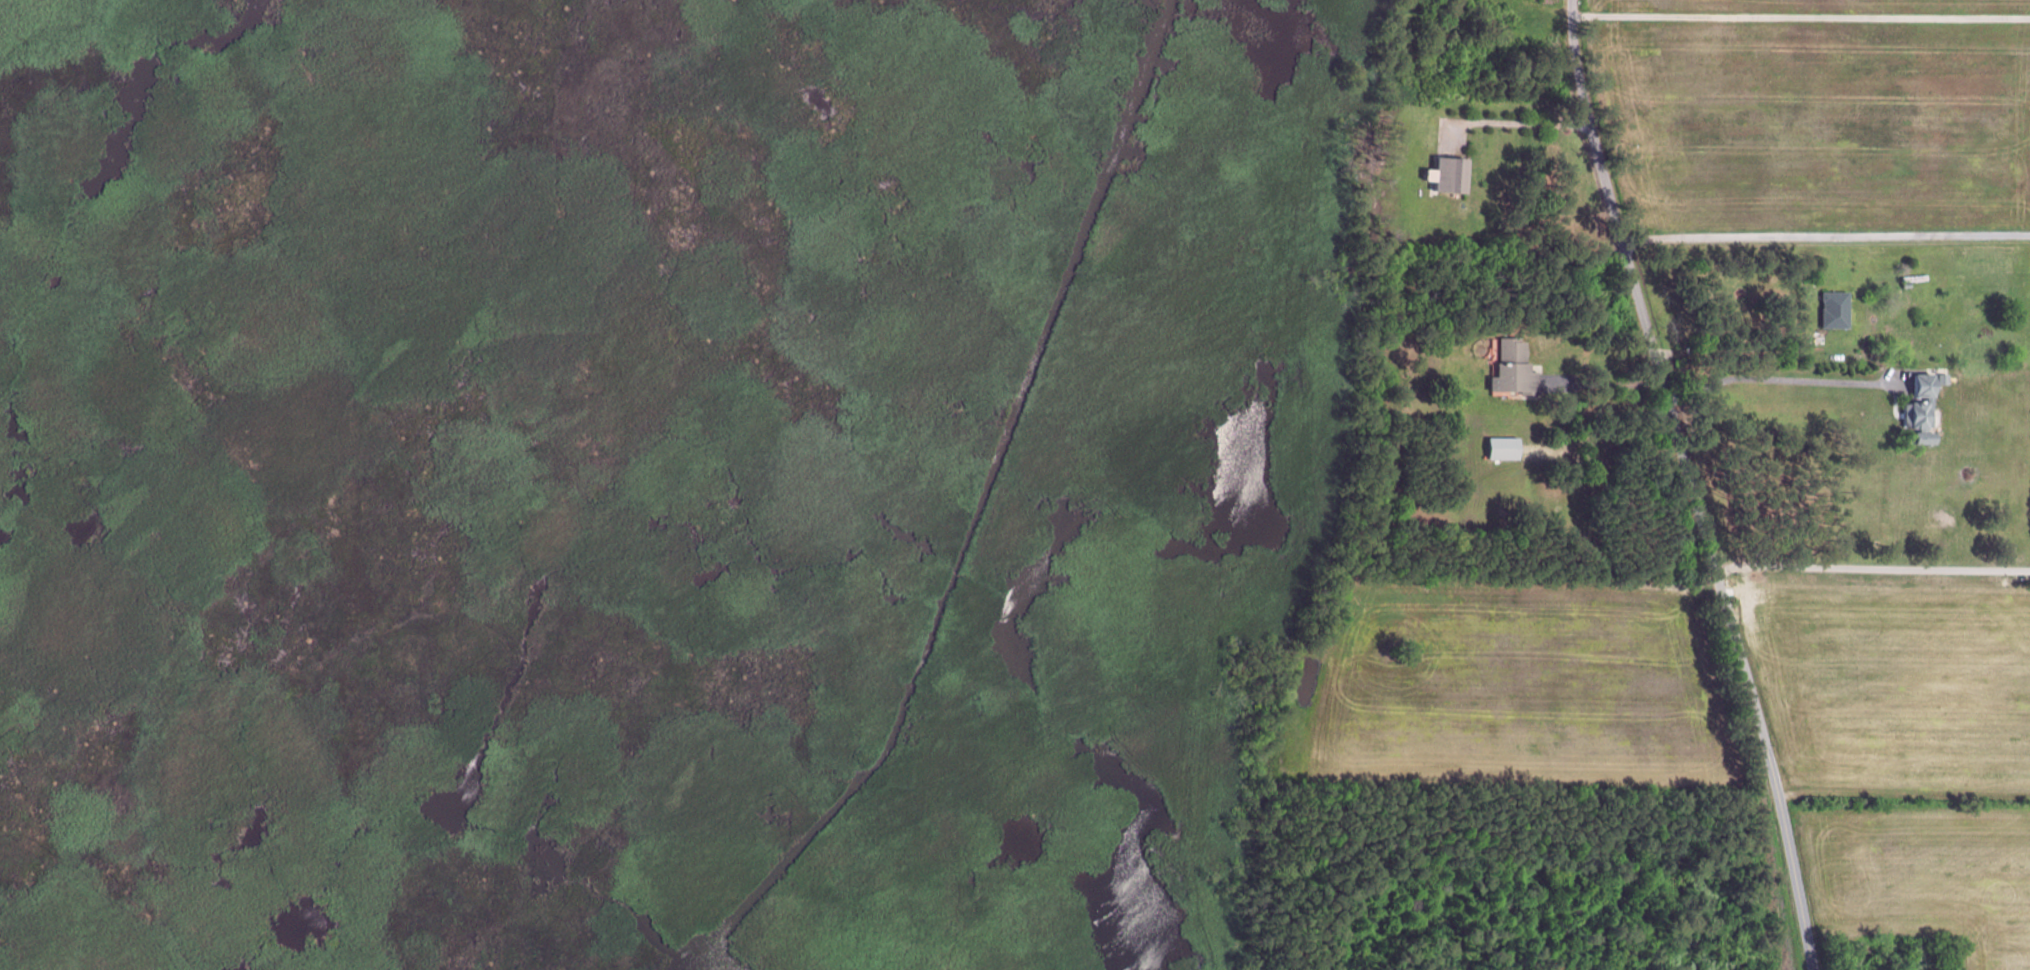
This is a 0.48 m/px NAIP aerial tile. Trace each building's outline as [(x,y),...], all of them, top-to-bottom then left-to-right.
[(1431,159),(1463,161),(1461,195),(1430,193),(1431,159)] [(1849,328),(1821,328),(1821,291),(1849,291),(1849,328)] [(1519,337),(1519,342),(1526,342),(1526,363),(1529,363),(1529,371),(1538,371),(1538,394),(1520,394),(1520,390),(1489,390),(1489,376),(1495,376),(1495,362),(1498,362),(1498,337),(1519,337)] [(1908,443),(1908,427),(1901,427),(1901,402),(1913,402),(1913,371),(1932,372),(1931,428),(1934,428),(1934,443),(1908,443)] [(1936,372),(1946,372),(1946,383),(1936,383),(1936,372)] [(1485,439),(1485,461),(1516,461),(1516,440),(1485,439)]
